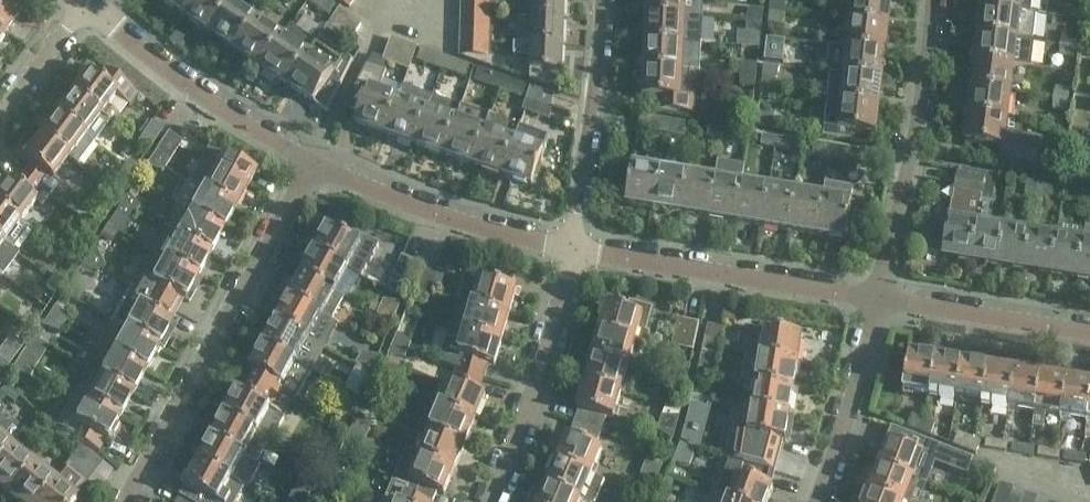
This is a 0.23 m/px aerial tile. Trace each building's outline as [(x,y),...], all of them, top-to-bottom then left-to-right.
[(5,35),(12,26),(13,27),(20,17),(19,17),(28,5),(21,0),(4,0),(4,1),(3,0),(0,0),(0,31),(5,35)] [(197,0),(160,0),(185,17),(197,0)] [(233,2),(234,0),(197,0),(185,17),(211,34),(233,2)] [(327,0),(309,0),(308,1),(321,9),(327,0)] [(329,15),(336,6),(327,0),(321,9),(329,15)] [(565,0),(534,0),(533,18),(564,20),(564,16),(566,16),(567,4),(565,4),(565,0)] [(686,0),(648,0),(648,1),(647,1),(646,16),(685,18),(686,0)] [(772,0),(771,12),(786,14),(786,1),(772,0)] [(851,21),(889,26),(890,11),(889,11),(890,0),(854,0),(851,21)] [(1022,0),(984,0),(983,7),(982,7),(981,8),(1020,13),(1022,0)] [(1087,0),(1073,0),(1072,7),(1086,9),(1087,0)] [(237,52),(259,20),(233,2),(211,34),(237,52)] [(490,17),(490,4),(462,4),(461,17),(490,17)] [(750,8),(746,19),(746,20),(746,21),(763,22),(764,9),(750,8)] [(1017,39),(1020,13),(981,8),(980,23),(981,23),(980,34),(979,34),(978,35),(1017,39)] [(362,24),(340,9),(333,20),(342,26),(355,35),(362,24)] [(786,14),(771,12),(769,24),(783,25),(786,14)] [(684,45),(685,18),(646,16),(646,17),(648,17),(647,28),(646,28),(645,43),(684,45)] [(489,30),(490,17),(461,17),(461,30),(489,30)] [(564,20),(533,18),(520,18),(518,43),(513,43),(513,44),(563,46),(563,41),(565,41),(566,30),(563,29),(564,20)] [(263,69),(285,37),(259,20),(237,52),(263,69)] [(336,34),(342,26),(333,20),(330,24),(327,28),(336,34)] [(761,33),(763,22),(746,21),(747,31),(761,33)] [(889,27),(889,26),(851,21),(848,48),(886,52),(887,37),(886,37),(887,26),(889,27)] [(355,35),(342,26),(336,34),(342,39),(349,44),(355,35)] [(489,42),(489,30),(461,30),(461,42),(489,42)] [(1077,46),(1078,35),(1065,33),(1063,45),(1077,46)] [(1014,66),(1017,39),(978,35),(977,50),(978,50),(977,61),(975,61),(975,62),(1014,66)] [(289,87),(310,55),(285,37),(263,69),(289,87)] [(1026,62),(1035,63),(1037,39),(1027,38),(1026,62)] [(414,56),(417,47),(392,39),(387,51),(403,56),(413,60),(414,56)] [(488,56),(489,42),(461,42),(460,56),(488,56)] [(682,72),(684,45),(645,43),(645,44),(646,44),(646,55),(644,54),(644,70),(682,72)] [(562,55),(563,46),(513,44),(513,55),(532,56),(531,70),(530,81),(549,87),(550,71),(562,72),(562,67),(564,67),(565,55),(562,55)] [(317,45),(310,55),(289,87),(314,104),(343,62),(317,45)] [(1077,46),(1063,45),(1061,57),(1075,58),(1077,46)] [(886,53),(886,52),(848,48),(845,75),(883,79),(884,64),(883,64),(884,53),(886,53)] [(428,64),(432,53),(422,49),(418,60),(428,64)] [(399,66),(403,56),(387,51),(384,61),(399,66)] [(443,69),(446,58),(432,53),(428,64),(443,69)] [(766,53),(764,66),(781,68),(781,67),(781,55),(766,53)] [(409,70),(413,60),(403,56),(399,66),(409,70)] [(492,56),(488,56),(460,56),(492,68),(492,56)] [(457,74),(461,63),(446,58),(443,69),(457,74)] [(740,74),(757,75),(759,64),(744,62),(740,74)] [(1011,93),(1014,66),(975,62),(974,77),(975,77),(974,88),(972,87),(972,89),(1011,93)] [(467,77),(470,66),(461,63),(457,74),(467,77)] [(385,136),(398,99),(380,93),(388,73),(367,65),(346,108),(360,113),(356,125),(385,136)] [(777,80),(781,68),(764,66),(763,77),(777,80)] [(485,84),(489,73),(480,69),(476,80),(485,84)] [(696,73),(682,72),(644,70),(644,71),(645,71),(644,81),(643,81),(642,97),(656,98),(655,111),(694,113),(696,73)] [(79,84),(72,93),(100,116),(111,124),(118,115),(107,107),(116,96),(129,106),(138,95),(107,71),(100,81),(88,72),(86,75),(85,75),(78,84),(79,84)] [(500,89),(503,78),(489,73),(485,84),(500,89)] [(883,79),(845,75),(831,73),(827,100),(841,102),(879,106),(881,91),(880,91),(881,80),(882,80),(883,79)] [(755,88),(757,75),(740,74),(741,86),(755,88)] [(514,94),(518,83),(503,78),(500,89),(514,94)] [(527,86),(518,83),(514,94),(523,97),(527,86)] [(415,146),(431,98),(402,88),(398,99),(385,136),(415,146)] [(553,95),(531,88),(527,100),(537,103),(551,108),(553,95)] [(1057,88),(1056,98),(1070,100),(1071,90),(1057,88)] [(1007,120),(1011,93),(972,89),(970,103),(972,104),(971,114),(969,114),(969,115),(1007,120)] [(100,116),(72,93),(69,96),(62,105),(62,106),(55,115),(84,137),(100,116)] [(444,156),(461,108),(431,98),(415,146),(444,156)] [(1068,110),(1070,100),(1056,98),(1054,107),(1055,108),(1068,110)] [(1076,98),(1074,107),(1089,109),(1089,99),(1076,98)] [(533,114),(537,103),(527,100),(524,110),(533,114)] [(879,107),(879,106),(841,102),(838,129),(876,133),(878,117),(877,117),(878,107),(879,107)] [(551,108),(537,103),(533,114),(550,119),(551,108)] [(473,166),(490,119),(461,108),(444,156),(473,166)] [(759,112),(759,113),(757,125),(775,128),(774,119),(774,115),(759,112)] [(69,158),(84,137),(55,115),(53,117),(46,126),(46,127),(40,135),(69,158)] [(969,115),(966,142),(1003,147),(1002,159),(1039,163),(1041,139),(1022,137),(1024,121),(1007,120),(969,115)] [(673,134),(675,121),(641,116),(639,129),(673,134)] [(503,177),(520,129),(490,119),(473,166),(503,177)] [(687,123),(675,121),(673,134),(685,136),(687,123)] [(152,122),(147,129),(138,144),(148,151),(163,129),(152,122)] [(721,139),(723,128),(710,126),(708,137),(721,139)] [(1050,127),(1048,141),(1064,143),(1066,128),(1056,127),(1050,127)] [(736,142),(738,131),(723,128),(721,139),(736,142)] [(549,139),(520,129),(503,177),(532,187),(549,139)] [(163,140),(153,157),(167,166),(177,150),(182,142),(168,133),(163,140)] [(53,179),(69,158),(40,135),(38,138),(37,138),(30,147),(30,148),(23,158),(30,163),(22,174),(49,194),(58,183),(53,179)] [(776,148),(778,138),(765,135),(763,146),(776,148)] [(790,151),(792,140),(778,138),(776,148),(790,151)] [(823,159),(824,146),(815,144),(813,157),(823,159)] [(857,165),(859,151),(824,146),(823,159),(857,165)] [(201,163),(190,182),(204,189),(204,190),(236,208),(249,185),(254,177),(256,173),(209,147),(209,149),(205,155),(201,163)] [(1049,149),(1047,160),(1061,162),(1063,151),(1049,149)] [(654,209),(660,170),(662,157),(648,155),(646,167),(633,165),(629,191),(628,191),(624,190),(623,201),(627,202),(627,205),(654,209)] [(167,166),(153,157),(147,167),(164,172),(167,166)] [(128,160),(123,168),(133,176),(139,167),(128,160)] [(1061,162),(1047,160),(1045,160),(1043,172),(1060,175),(1061,162)] [(123,192),(133,176),(123,168),(112,184),(123,192)] [(681,214),(688,174),(660,170),(654,209),(681,214)] [(959,170),(957,183),(995,190),(996,175),(987,174),(968,171),(959,170)] [(49,194),(22,174),(15,184),(7,179),(0,189),(0,207),(20,222),(36,200),(42,203),(49,194)] [(708,218),(715,179),(688,174),(681,214),(708,218)] [(736,223),(742,183),(715,179),(708,218),(736,223)] [(1037,199),(1039,182),(1027,180),(1025,194),(1037,199)] [(188,181),(175,205),(177,206),(223,231),(236,208),(204,190),(188,181)] [(1051,184),(1039,182),(1037,199),(1049,199),(1051,184)] [(763,227),(769,188),(742,183),(736,223),(763,227)] [(977,222),(979,222),(983,203),(993,205),(993,203),(995,190),(957,183),(954,202),(953,202),(950,222),(942,221),(940,232),(948,233),(944,257),(960,259),(960,258),(971,259),(970,261),(971,261),(977,222)] [(826,185),(824,197),(818,236),(845,241),(845,238),(846,238),(848,226),(847,226),(853,189),(848,188),(844,187),(835,185),(831,186),(826,185)] [(790,232),(797,192),(769,188),(763,227),(790,232)] [(1089,202),(1089,191),(1080,190),(1078,204),(1089,208),(1089,202)] [(818,236),(824,197),(797,192),(790,232),(818,236)] [(128,194),(121,206),(136,214),(140,207),(128,194)] [(997,265),(1004,226),(991,224),(995,203),(993,203),(993,205),(983,203),(979,222),(977,222),(971,261),(997,265)] [(136,214),(121,206),(116,215),(133,219),(136,214)] [(210,255),(223,231),(177,206),(165,229),(178,237),(210,255)] [(20,222),(0,207),(0,241),(4,243),(20,222)] [(103,219),(96,213),(90,221),(99,227),(100,226),(103,219)] [(1024,270),(1030,230),(1004,226),(997,265),(1024,270)] [(917,236),(927,237),(928,229),(919,227),(917,236)] [(1087,227),(1084,239),(1077,278),(1089,281),(1089,227),(1087,227)] [(329,228),(315,252),(347,270),(366,281),(371,270),(367,269),(379,248),(364,239),(360,246),(349,239),(345,236),(344,237),(329,228)] [(107,229),(101,238),(110,244),(116,234),(107,229)] [(1051,274),(1057,235),(1030,230),(1024,270),(1051,274)] [(1077,278),(1084,239),(1057,235),(1051,274),(1077,278)] [(197,278),(210,255),(178,237),(165,260),(197,278)] [(82,254),(70,247),(64,258),(76,265),(82,254)] [(103,263),(92,250),(86,260),(100,269),(103,263)] [(335,293),(347,270),(315,252),(303,275),(335,293)] [(446,252),(442,265),(455,270),(457,266),(460,256),(446,252)] [(193,287),(197,278),(165,260),(151,253),(133,287),(172,309),(178,298),(184,302),(186,300),(189,302),(197,289),(193,287)] [(399,264),(389,290),(404,297),(414,270),(417,262),(402,256),(399,264)] [(100,269),(86,260),(79,271),(94,276),(100,269)] [(440,272),(439,271),(426,266),(415,291),(430,297),(434,287),(440,272)] [(517,289),(511,287),(515,274),(487,266),(483,279),(470,276),(462,301),(474,305),(510,315),(517,289)] [(61,287),(66,280),(55,272),(51,279),(61,287)] [(322,316),(335,293),(303,275),(290,298),(322,316)] [(61,287),(51,279),(46,286),(57,292),(61,287)] [(166,321),(172,309),(133,287),(113,322),(127,330),(159,348),(160,346),(163,348),(171,335),(167,333),(172,324),(166,321)] [(427,306),(430,297),(415,291),(412,300),(427,306)] [(309,340),(322,316),(290,298),(277,322),(309,340)] [(384,300),(381,308),(396,315),(402,302),(384,300)] [(502,341),(510,315),(474,305),(466,330),(502,341)] [(607,305),(599,331),(636,341),(635,342),(643,345),(646,334),(638,331),(643,316),(627,311),(627,310),(623,309),(622,310),(607,305)] [(68,320),(56,306),(49,317),(64,325),(68,320)] [(392,325),(396,315),(381,308),(378,314),(392,325)] [(32,331),(37,323),(27,317),(22,325),(32,331)] [(64,325),(49,317),(42,327),(59,332),(64,325)] [(697,332),(699,323),(678,319),(672,345),(694,351),(697,332)] [(296,363),(309,340),(277,322),(264,345),(296,363)] [(724,329),(708,325),(702,353),(719,356),(722,339),(724,329)] [(495,367),(502,341),(466,330),(456,327),(442,364),(457,369),(457,371),(484,379),(488,365),(495,367)] [(15,337),(23,342),(28,335),(21,329),(15,337)] [(146,371),(159,348),(127,330),(114,353),(146,371)] [(628,367),(635,342),(636,341),(599,331),(592,357),(628,367)] [(766,331),(761,357),(798,363),(803,337),(766,331)] [(398,332),(392,346),(408,352),(412,342),(398,332)] [(0,350),(0,360),(7,366),(23,346),(10,337),(0,350)] [(284,383),(296,363),(264,345),(251,368),(257,372),(251,383),(277,397),(277,396),(275,395),(281,384),(283,386),(284,383)] [(406,357),(408,352),(392,346),(389,355),(406,357)] [(39,362),(27,350),(26,349),(17,361),(34,370),(39,362)] [(146,371),(114,353),(109,351),(105,359),(109,361),(101,376),(101,377),(133,395),(146,371)] [(362,353),(359,361),(373,368),(379,355),(362,353)] [(718,363),(719,356),(702,353),(700,365),(718,363)] [(930,395),(936,358),(910,354),(903,391),(930,395)] [(621,393),(628,367),(592,357),(585,383),(621,393)] [(794,390),(798,363),(761,357),(757,384),(794,390)] [(956,400),(962,363),(936,358),(930,395),(956,400)] [(34,370),(17,361),(11,370),(29,377),(34,370)] [(368,377),(373,368),(359,361),(357,367),(368,377)] [(983,404),(989,367),(962,363),(956,400),(983,404)] [(385,364),(380,375),(396,382),(401,370),(385,364)] [(674,365),(672,374),(689,377),(692,365),(674,365)] [(1009,408),(1015,371),(989,367),(983,404),(1009,408)] [(120,418),(133,395),(101,377),(101,376),(88,369),(74,393),(120,418)] [(480,393),(484,379),(457,371),(454,382),(452,381),(441,406),(476,421),(486,396),(480,393)] [(1035,412),(1041,375),(1015,371),(1009,408),(1035,412)] [(686,389),(689,377),(672,374),(671,380),(686,389)] [(1062,416),(1067,380),(1041,375),(1035,412),(1036,412),(1035,427),(1044,428),(1045,414),(1061,417),(1062,416)] [(1089,407),(1089,383),(1067,380),(1062,416),(1061,417),(1088,421),(1089,407)] [(258,433),(277,397),(251,383),(244,395),(238,391),(225,415),(258,433)] [(375,383),(369,395),(385,403),(389,395),(375,383)] [(614,417),(621,393),(585,383),(578,409),(580,409),(575,423),(601,432),(607,415),(614,417)] [(790,416),(794,390),(757,384),(753,410),(790,416)] [(0,393),(0,394),(14,404),(20,397),(5,386),(0,393)] [(694,392),(692,404),(708,407),(710,400),(694,392)] [(107,441),(120,418),(74,393),(55,428),(94,450),(101,438),(107,441)] [(385,403),(369,395),(365,405),(382,409),(385,403)] [(332,414),(344,426),(355,405),(337,401),(332,414)] [(706,416),(708,407),(692,404),(689,416),(706,416)] [(465,445),(476,421),(441,406),(431,431),(465,445)] [(786,443),(790,416),(753,410),(749,436),(751,437),(748,450),(774,457),(778,441),(786,443)] [(271,440),(258,433),(225,415),(212,438),(245,457),(258,464),(271,440)] [(918,431),(923,419),(913,415),(908,427),(918,431)] [(674,440),(680,416),(663,416),(659,431),(674,440)] [(2,437),(10,427),(0,418),(0,460),(12,445),(2,437)] [(936,424),(928,421),(923,419),(918,431),(932,436),(936,424)] [(597,448),(601,432),(575,423),(570,437),(568,436),(557,461),(591,475),(602,450),(597,448)] [(45,449),(58,435),(50,428),(38,443),(45,449)] [(888,441),(879,466),(915,480),(927,485),(941,448),(906,433),(892,428),(887,441),(888,441)] [(455,470),(465,445),(431,431),(420,455),(455,470)] [(350,433),(339,456),(357,459),(363,445),(350,433)] [(965,450),(970,437),(958,433),(954,445),(965,450)] [(66,441),(58,435),(45,449),(52,455),(66,441)] [(981,442),(970,437),(965,450),(976,454),(981,444),(981,442)] [(231,481),(232,480),(244,457),(245,457),(212,438),(198,463),(231,481)] [(682,440),(673,464),(690,466),(696,451),(682,440)] [(985,448),(1007,452),(1008,443),(987,440),(985,448)] [(1011,453),(1033,456),(1035,447),(1013,444),(1011,453)] [(34,463),(12,445),(0,460),(0,487),(8,494),(10,492),(34,463)] [(92,453),(85,450),(81,448),(64,466),(65,467),(85,483),(102,462),(101,461),(92,453)] [(1038,457),(1059,460),(1061,452),(1039,448),(1038,457)] [(326,465),(331,455),(331,454),(313,450),(310,458),(326,465)] [(455,470),(420,455),(408,450),(395,481),(407,486),(405,491),(430,501),(433,501),(437,492),(444,495),(455,470)] [(771,471),(774,457),(748,450),(745,462),(744,464),(771,471)] [(1064,461),(1086,465),(1087,456),(1065,452),(1064,461)] [(326,465),(310,458),(306,465),(319,478),(320,478),(326,465)] [(655,484),(656,484),(665,462),(647,459),(642,475),(655,484)] [(771,471),(744,464),(731,460),(717,496),(730,501),(733,501),(768,501),(773,489),(766,486),(771,471)] [(580,500),(591,475),(557,461),(547,485),(580,500)] [(54,480),(34,463),(10,492),(20,500),(18,501),(37,501),(55,480),(54,480)] [(198,463),(180,496),(191,501),(238,501),(245,488),(232,480),(231,481),(198,463)] [(915,480),(879,466),(869,491),(898,501),(921,501),(927,485),(915,480)] [(76,498),(74,497),(85,483),(65,467),(54,480),(55,480),(37,501),(72,501),(76,498)] [(405,491),(407,486),(395,481),(386,501),(430,501),(405,491)] [(320,494),(336,501),(339,495),(326,483),(320,494)] [(1011,489),(1000,484),(993,501),(1006,501),(1011,489)] [(580,500),(547,485),(539,501),(579,501),(580,500)] [(658,501),(676,501),(677,500),(662,489),(658,501)] [(1025,494),(1011,489),(1006,501),(1021,501),(1025,494)] [(869,491),(865,501),(898,501),(869,491)] [(1038,499),(1025,494),(1021,501),(1037,501),(1038,499)]
